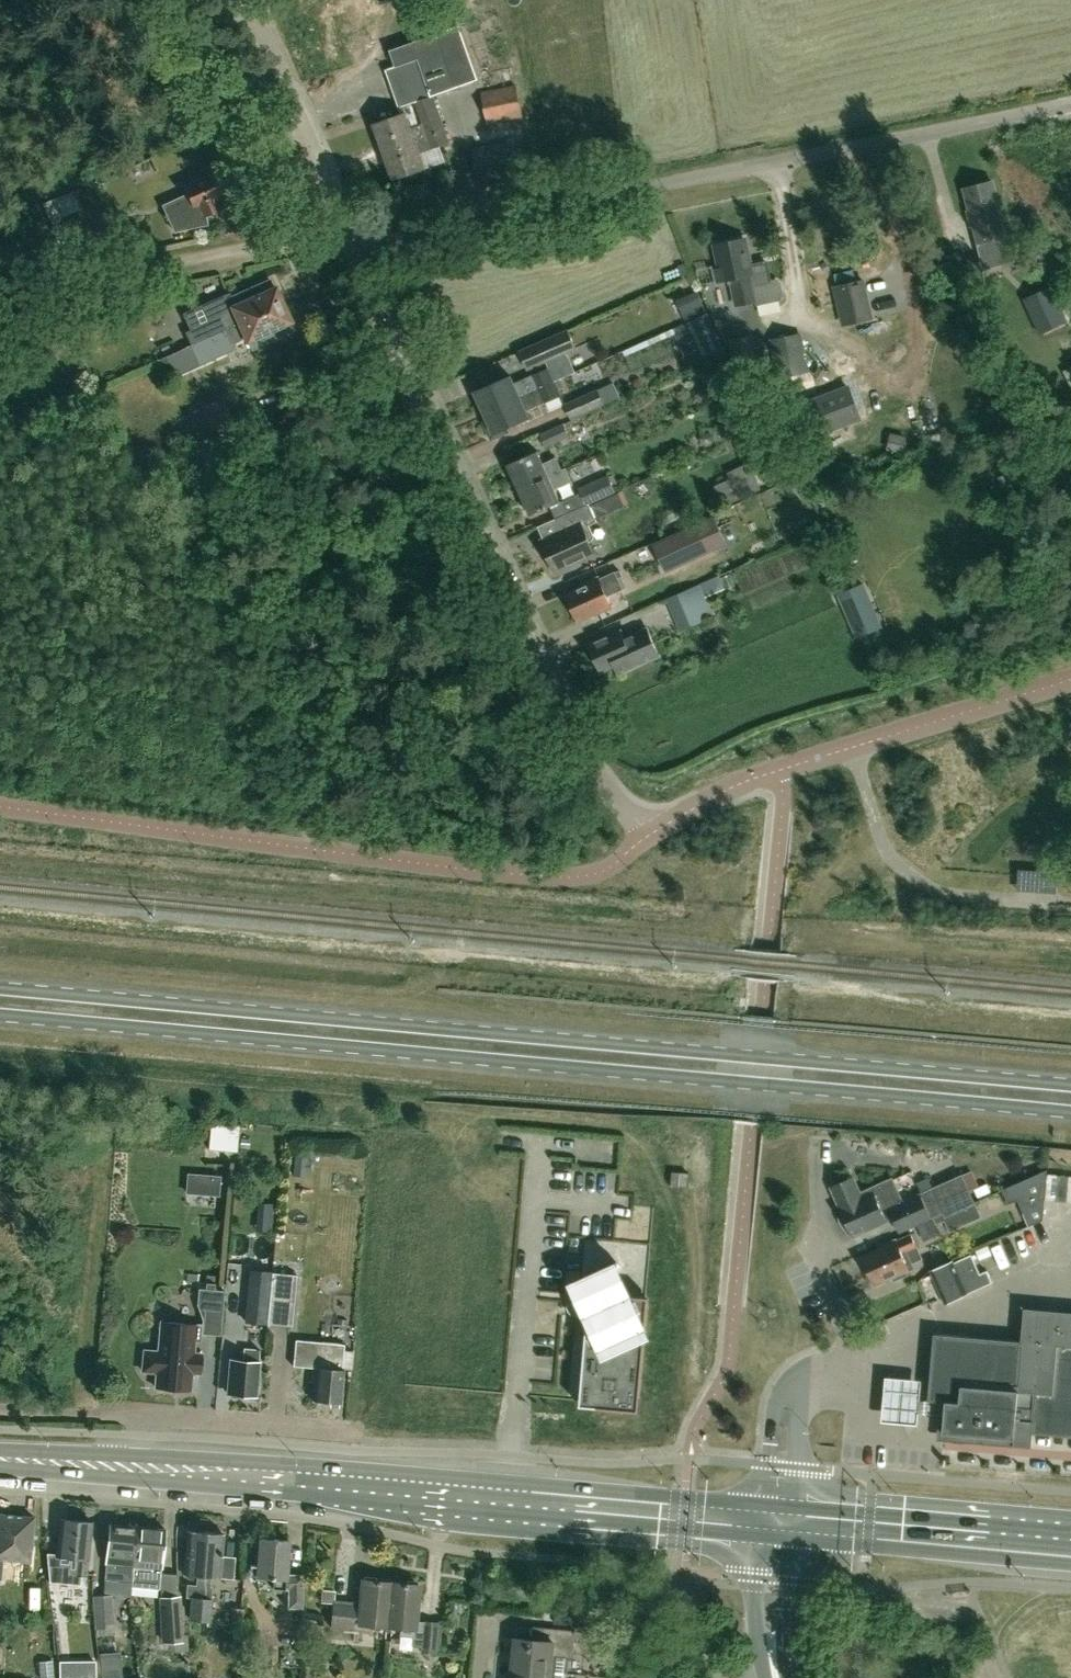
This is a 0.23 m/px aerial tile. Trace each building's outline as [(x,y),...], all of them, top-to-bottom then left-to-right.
[(456,11),(386,36),(390,49),(396,66),(386,70),(402,115),(376,124),(377,129),(373,130),(377,140),(381,139),(385,151),(446,129),(434,96),(480,79),(456,11)] [(486,115),(520,103),(516,84),(493,89),(493,90),(481,93),(486,115)] [(520,103),(486,115),(488,124),(523,117),(520,103)] [(395,178),(409,173),(411,178),(424,174),(422,169),(425,167),(420,153),(450,142),(446,129),(385,151),(395,178)] [(479,182),(526,172),(520,138),(472,147),(479,182)] [(175,230),(206,223),(204,216),(233,203),(227,190),(230,189),(220,169),(184,186),(188,197),(164,208),(175,230)] [(997,208),(990,183),(965,189),(972,215),(980,241),(1006,235),(998,208),(997,208)] [(72,244),(104,230),(93,206),(61,220),(72,244)] [(721,268),(717,268),(720,281),(723,280),(732,279),(737,304),(756,300),(757,305),(781,300),(784,294),(782,282),(776,278),(770,280),(767,262),(750,265),(745,238),(716,244),(721,268)] [(209,336),(281,304),(269,277),(230,295),(229,292),(202,304),(210,319),(186,330),(194,348),(211,342),(209,336)] [(836,287),(844,324),(872,317),(864,280),(836,287)] [(1025,299),(1040,333),(1067,321),(1052,287),(1025,299)] [(211,342),(194,348),(200,362),(231,349),(234,344),(232,340),(246,334),(252,347),(292,329),(281,304),(209,336),(211,342)] [(724,347),(708,312),(691,320),(708,354),(724,347)] [(529,370),(578,348),(570,329),(521,351),(529,370)] [(806,370),(799,335),(774,340),(781,375),(806,370)] [(758,372),(752,342),(733,346),(739,376),(758,372)] [(485,412),(556,380),(551,368),(516,384),(512,376),(476,392),(485,412)] [(556,380),(485,412),(489,421),(485,423),(491,436),(496,438),(509,432),(507,428),(531,418),(527,410),(562,394),(556,380)] [(609,383),(598,388),(605,404),(616,398),(609,383)] [(571,419),(605,404),(598,388),(564,403),(571,419)] [(858,411),(849,388),(806,405),(816,432),(845,420),(844,417),(858,411)] [(735,396),(720,404),(731,424),(746,416),(735,396)] [(199,436),(233,421),(223,397),(199,406),(199,407),(188,413),(199,436)] [(545,448),(570,436),(564,422),(539,433),(545,448)] [(519,489),(567,468),(567,467),(563,468),(557,456),(543,462),(538,451),(508,464),(519,489)] [(567,468),(519,489),(530,515),(560,502),(555,490),(573,481),(567,468)] [(589,505),(617,492),(608,474),(578,487),(586,503),(588,502),(589,505)] [(784,476),(770,480),(774,494),(789,489),(784,476)] [(593,537),(587,523),(595,519),(589,505),(588,502),(586,503),(555,518),(561,531),(541,541),(555,571),(594,553),(589,541),(592,540),(593,537)] [(725,543),(714,518),(655,545),(666,570),(725,543)] [(623,588),(619,578),(622,576),(620,570),(599,579),(598,577),(580,585),(581,587),(566,594),(578,621),(611,606),(606,595),(623,588)] [(679,626),(713,611),(706,596),(725,587),(719,575),(666,598),(679,626)] [(855,638),(881,627),(863,584),(837,594),(841,603),(855,638)] [(661,656),(648,628),(626,638),(622,629),(588,644),(600,671),(615,665),(619,674),(661,656)] [(237,1151),(239,1125),(211,1122),(209,1149),(237,1151)] [(890,1207),(901,1231),(943,1212),(944,1216),(975,1202),(963,1174),(934,1187),(926,1169),(914,1174),(922,1193),(904,1201),(893,1178),(860,1192),(853,1177),(832,1186),(844,1213),(839,1215),(841,1223),(845,1227),(849,1225),(854,1235),(888,1220),(884,1210),(890,1207)] [(1029,1225),(1043,1219),(1047,1169),(1003,1188),(1009,1203),(1018,1199),(1029,1225)] [(687,1187),(688,1172),(672,1171),(671,1186),(687,1187)] [(920,1250),(912,1233),(898,1240),(897,1238),(879,1246),(881,1250),(863,1257),(875,1284),(893,1276),(894,1280),(908,1274),(906,1270),(910,1268),(909,1264),(924,1258),(920,1250)] [(988,1271),(982,1273),(974,1255),(956,1263),(955,1261),(932,1271),(946,1303),(993,1283),(988,1271)] [(577,1293),(572,1295),(570,1297),(569,1298),(568,1300),(567,1302),(567,1305),(567,1307),(567,1309),(568,1311),(570,1313),(571,1315),(573,1316),(576,1317),(578,1317),(581,1316),(586,1314),(590,1321),(584,1389),(583,1404),(635,1409),(637,1393),(645,1296),(628,1295),(615,1267),(619,1266),(618,1264),(570,1286),(571,1288),(574,1287),(577,1293)] [(270,1272),(250,1270),(246,1322),(265,1323),(270,1272)] [(297,1275),(274,1272),(271,1272),(267,1323),(291,1325),(297,1275)] [(219,1335),(223,1290),(197,1288),(195,1305),(201,1319),(200,1325),(160,1322),(158,1350),(143,1349),(141,1371),(156,1373),(155,1387),(191,1390),(192,1373),(200,1373),(202,1353),(194,1352),(195,1340),(198,1340),(199,1333),(219,1335)] [(945,1413),(944,1431),(1015,1438),(1017,1424),(1070,1429),(1070,1310),(1025,1306),(1022,1340),(935,1332),(927,1411),(945,1413)] [(339,1403),(341,1369),(340,1369),(342,1344),(294,1340),(292,1366),(311,1368),(310,1382),(313,1382),(312,1400),(339,1403)] [(253,1395),(257,1349),(242,1348),(241,1361),(229,1360),(227,1393),(231,1393),(231,1397),(242,1398),(242,1394),(253,1395)] [(919,1428),(922,1384),(887,1381),(884,1425),(919,1428)] [(32,1516),(0,1514),(0,1580),(2,1559),(28,1561),(32,1516)] [(87,1559),(91,1522),(58,1519),(55,1555),(75,1557),(73,1575),(85,1576),(87,1559)] [(132,1564),(136,1526),(109,1523),(105,1574),(104,1586),(131,1589),(132,1586),(132,1564)] [(132,1564),(132,1586),(158,1588),(159,1579),(163,1528),(136,1526),(132,1564)] [(224,1526),(224,1547),(235,1547),(235,1526),(224,1526)] [(219,1577),(222,1533),(187,1530),(183,1574),(196,1575),(195,1585),(185,1584),(184,1597),(190,1597),(188,1620),(208,1621),(211,1587),(209,1587),(209,1576),(219,1577)] [(300,1607),(301,1574),(284,1573),(287,1539),(258,1537),(255,1577),(272,1578),(272,1589),(287,1589),(287,1607),(300,1607)] [(385,1626),(389,1583),(362,1580),(360,1603),(332,1601),(330,1627),(369,1631),(370,1624),(385,1626)] [(389,1583),(385,1626),(399,1627),(398,1635),(412,1637),(411,1646),(420,1647),(420,1651),(433,1652),(436,1623),(423,1621),(423,1622),(414,1621),(417,1585),(389,1583)] [(95,1628),(114,1627),(112,1593),(91,1594),(95,1628)] [(183,1640),(181,1595),(159,1596),(160,1642),(169,1642),(169,1651),(188,1650),(188,1640),(183,1640)] [(75,1645),(74,1618),(62,1619),(63,1645),(75,1645)] [(511,1670),(565,1674),(566,1657),(573,1657),(573,1649),(575,1631),(542,1628),(541,1641),(514,1639),(511,1670)] [(102,1677),(122,1677),(119,1652),(100,1654),(102,1677)] [(59,1677),(95,1677),(95,1661),(59,1661),(59,1677)] [(565,1674),(511,1670),(511,1677),(564,1677),(565,1674)]
